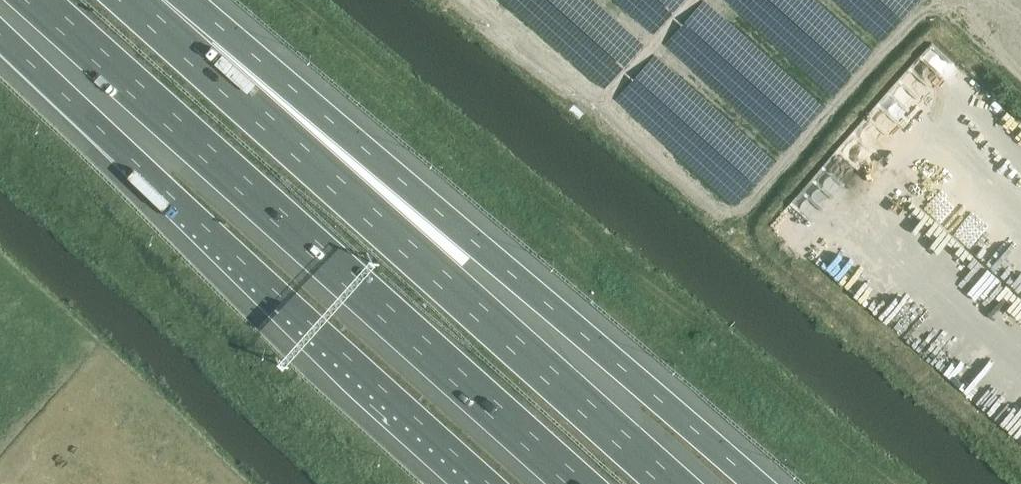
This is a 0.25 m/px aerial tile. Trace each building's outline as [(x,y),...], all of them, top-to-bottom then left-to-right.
[(896,93),(918,107),(952,56),(930,41),(896,93)]
